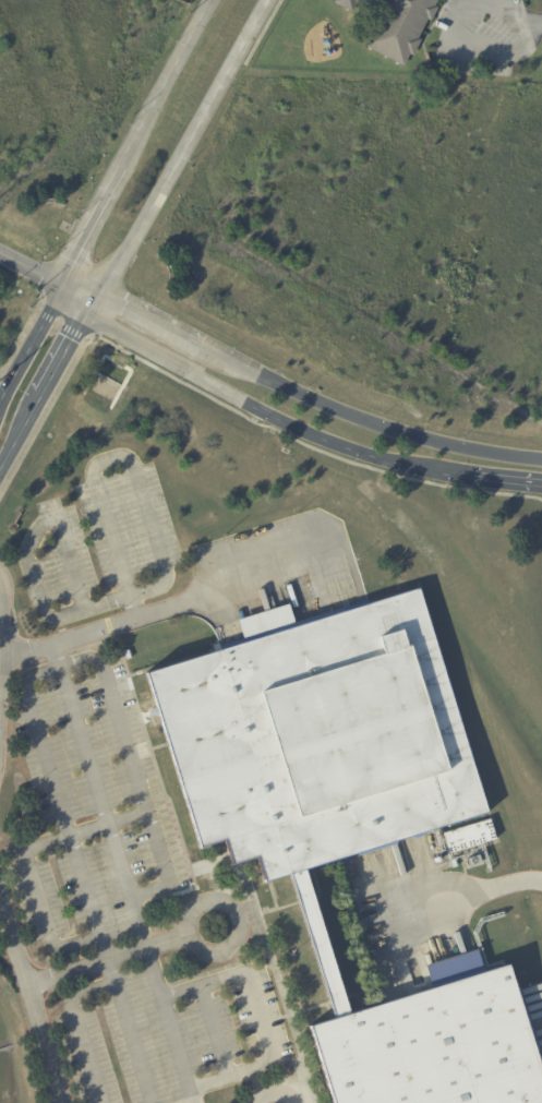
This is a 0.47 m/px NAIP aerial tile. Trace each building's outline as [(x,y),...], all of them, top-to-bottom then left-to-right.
[(335,3),(336,0),(439,0),(435,7),(438,9),(437,10),(432,22),(429,20),(419,39),(422,40),(413,56),(411,55),(405,67),(365,47),(381,17),(356,4),(352,13),(335,3)] [(412,586),(291,623),(285,603),(232,619),(239,640),(138,671),(192,846),(217,838),(225,862),(236,859),(249,854),(257,879),(284,872),(328,1017),(340,1012),(296,867),(481,811),(412,586)] [(442,831),(447,853),(495,842),(490,820),(442,831)] [(499,964),(541,1102),(325,1102),(301,1026),(328,1017),(340,1012),(499,964)]
